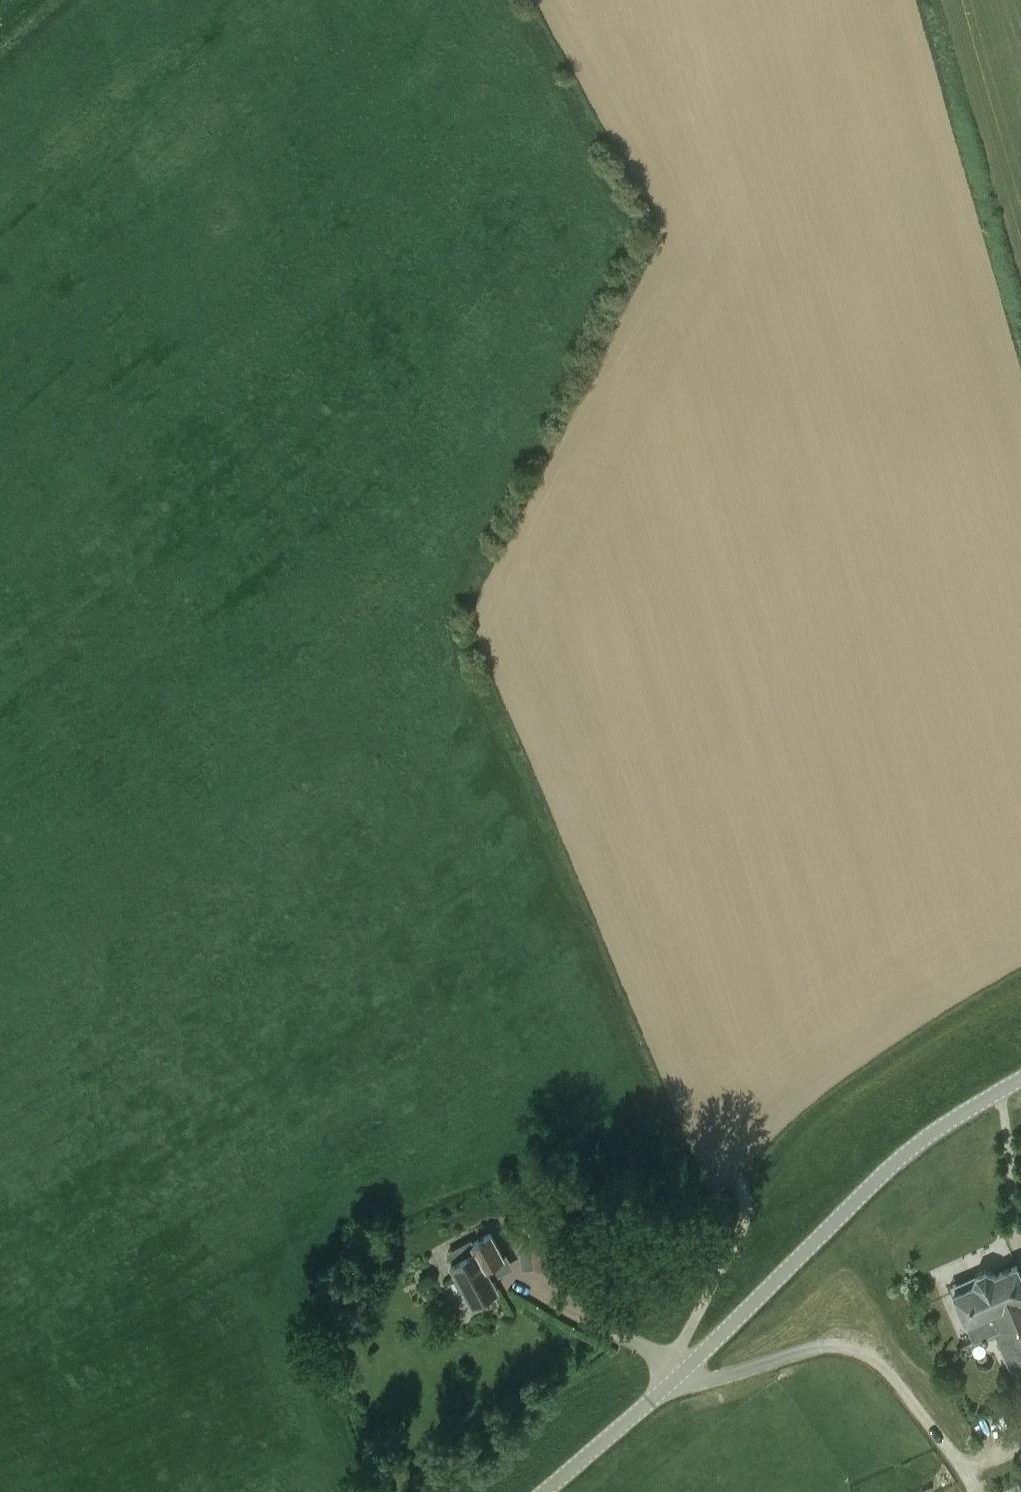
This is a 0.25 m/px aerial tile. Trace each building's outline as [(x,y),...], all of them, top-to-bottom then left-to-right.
[(471,1240),(446,1253),(451,1263),(450,1264),(471,1303),(497,1289),(490,1276),(509,1266),(504,1256),(502,1257),(490,1233),(472,1243),(471,1240)] [(548,1240),(532,1242),(535,1268),(551,1266),(548,1240)] [(953,1292),(973,1339),(993,1330),(1014,1377),(1020,1374),(1020,1275),(1016,1264),(993,1274),(993,1272),(985,1270),(976,1274),(973,1281),(974,1283),(953,1292)]
